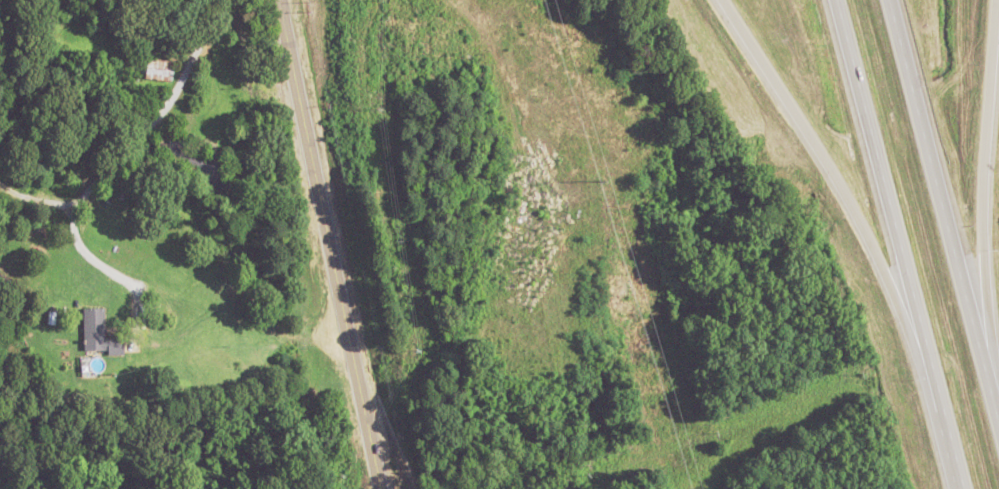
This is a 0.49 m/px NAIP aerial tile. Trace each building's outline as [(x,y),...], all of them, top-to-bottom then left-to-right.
[(172,81),(174,61),(146,58),(144,78),(172,81)] [(84,351),(124,351),(124,336),(104,336),(104,306),(84,306),(84,351)]
